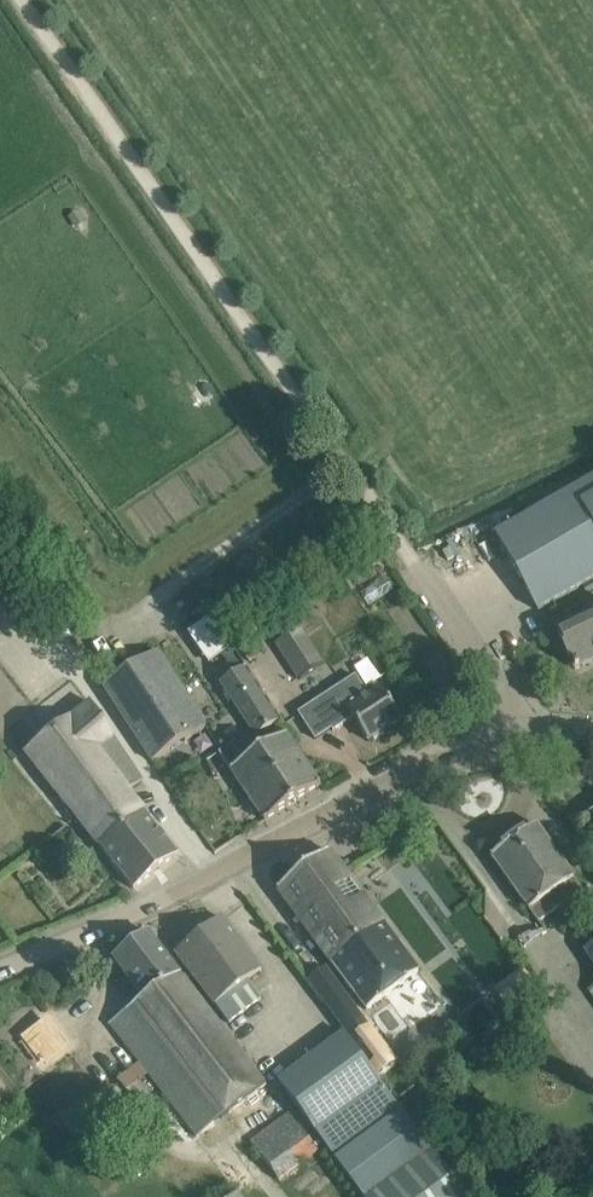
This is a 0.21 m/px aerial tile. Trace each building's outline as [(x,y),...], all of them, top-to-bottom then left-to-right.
[(539,610),(560,599),(592,581),(592,482),(517,522),(496,534),(539,610)] [(453,545),(447,549),(454,558),(459,553),(453,545)] [(94,584),(85,590),(101,614),(110,608),(94,584)] [(576,670),(592,662),(592,615),(580,621),(558,631),(576,670)] [(300,624),(274,641),(297,676),(322,658),(300,624)] [(242,669),(245,667),(234,649),(225,654),(213,634),(198,644),(221,682),(256,736),(277,722),(242,669)] [(140,742),(153,762),(208,727),(195,706),(161,653),(106,687),(140,742)] [(356,676),(315,702),(333,731),(354,718),(369,741),(374,738),(375,740),(384,734),(383,732),(402,720),(381,687),(368,695),(356,676)] [(148,778),(89,706),(88,704),(24,754),(87,830),(92,837),(93,837),(134,890),(179,855),(164,836),(131,792),(148,778)] [(218,751),(252,802),(265,822),(321,786),(308,765),(286,734),(245,761),(232,742),(218,751)] [(491,856),(537,921),(583,889),(537,824),(491,856)] [(282,887),(278,890),(367,1011),(400,986),(419,972),(346,873),(330,851),(294,878),(297,882),(285,891),(282,887)] [(249,983),(263,972),(222,918),(176,953),(231,1026),(263,1001),(249,983)] [(110,1024),(124,1043),(196,1140),(265,1089),(164,952),(150,933),(115,960),(144,999),(110,1024)] [(585,951),(592,962),(592,945),(585,951)] [(340,988),(322,1001),(349,1038),(367,1025),(340,988)] [(63,1023),(44,1035),(60,1059),(79,1046),(63,1023)] [(361,1196),(463,1196),(341,1036),(279,1084),(361,1196)] [(252,1144),(279,1180),(315,1154),(288,1117),(252,1144)]
